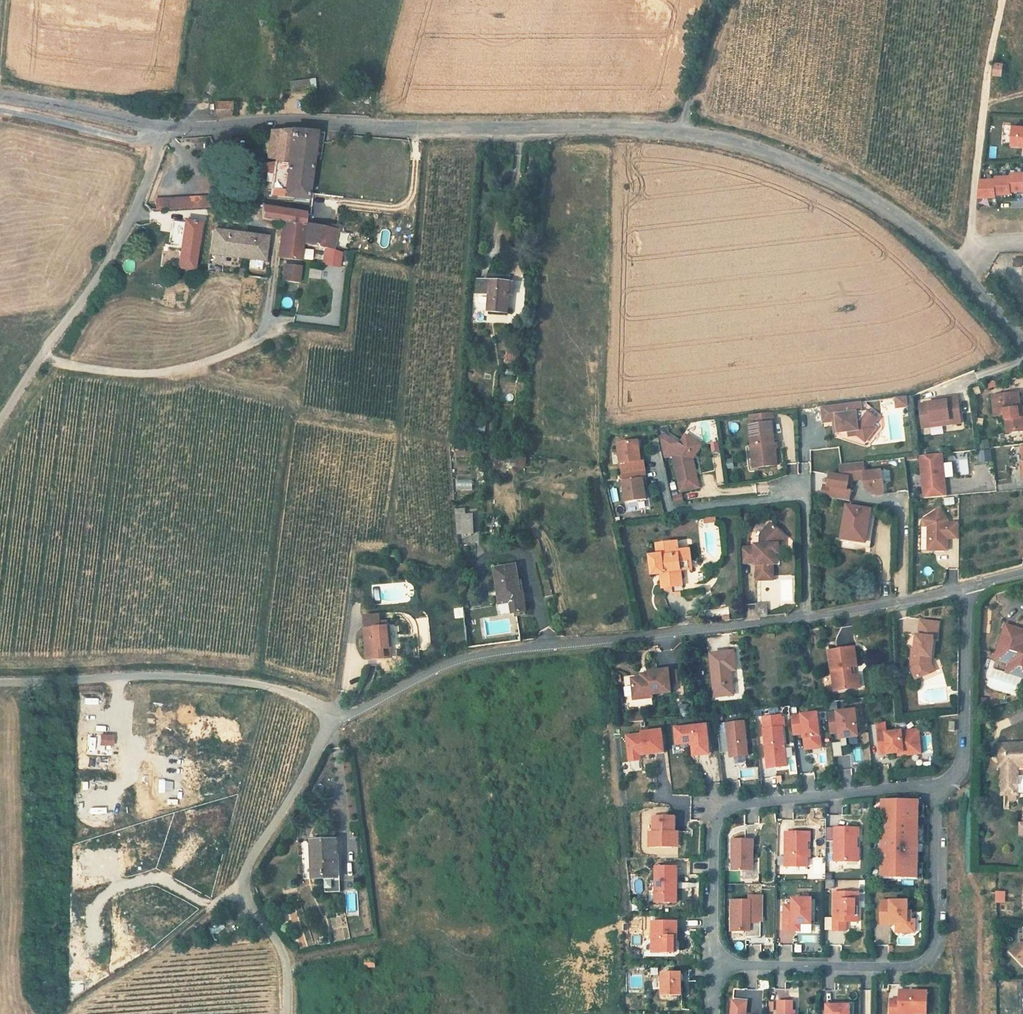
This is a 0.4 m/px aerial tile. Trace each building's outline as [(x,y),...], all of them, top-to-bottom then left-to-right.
[(992,75),(1002,76),(1003,62),(994,61),(992,75)] [(309,82),(292,84),(293,94),(310,92),(309,82)] [(219,105),(220,119),(233,118),(233,117),(236,103),(219,105)] [(1013,146),(1022,147),(1022,128),(1014,127),(1013,146)] [(321,161),(324,143),(324,133),(294,129),(270,131),(268,157),(275,158),(275,164),(290,165),(291,159),(314,161),(314,160),(321,161)] [(309,198),(314,161),(291,159),(290,165),(275,164),(262,166),(261,171),(274,172),(271,195),(279,196),(279,199),(297,200),(298,198),(309,198)] [(979,197),(998,197),(997,194),(1013,194),(1013,191),(1022,191),(1022,174),(1012,174),(1012,176),(997,177),(997,180),(982,180),(979,197)] [(208,207),(246,204),(246,197),(226,198),(225,189),(210,190),(211,199),(208,199),(208,207)] [(155,202),(147,202),(145,202),(145,205),(147,208),(150,210),(155,210),(208,207),(208,199),(155,202)] [(306,223),(307,212),(262,205),(262,218),(283,222),(305,226),(306,223)] [(183,232),(185,221),(174,220),(172,231),(183,232)] [(181,249),(179,269),(194,271),(201,223),(185,221),(183,232),(172,231),(170,247),(181,249)] [(305,226),(283,222),(280,258),(302,260),(304,243),(305,226)] [(337,227),(306,223),(305,226),(304,243),(335,248),(337,227)] [(264,260),(267,236),(214,230),(211,254),(264,260)] [(1013,258),(1013,267),(1022,266),(1021,257),(1013,258)] [(209,273),(225,275),(226,265),(210,263),(209,273)] [(300,284),(302,267),(285,265),(284,282),(300,284)] [(508,313),(511,277),(489,274),(488,280),(478,280),(477,294),(491,295),(489,311),(508,313)] [(1022,432),(1022,409),(1020,410),(1018,410),(1017,404),(1020,404),(1019,395),(993,398),(995,417),(1006,416),(1008,433),(1022,432)] [(934,403),(921,404),(923,424),(952,421),(952,424),(963,423),(960,396),(949,398),(949,401),(934,403)] [(897,408),(910,407),(908,397),(895,398),(897,408)] [(860,402),(821,407),(823,423),(833,422),(837,421),(838,433),(848,432),(858,431),(865,437),(872,427),(877,420),(866,412),(861,412),(860,402)] [(754,446),(755,468),(775,466),(772,414),(760,414),(760,424),(749,425),(751,446),(754,446)] [(858,431),(848,432),(849,437),(857,436),(865,442),(875,429),(872,427),(865,437),(858,431)] [(672,456),(679,493),(698,489),(692,460),(691,453),(697,443),(685,435),(679,445),(665,436),(658,437),(663,458),(672,456)] [(618,445),(621,472),(644,470),(643,461),(641,462),(640,455),(639,443),(618,445)] [(701,446),(697,443),(691,453),(692,460),(701,446)] [(991,449),(978,450),(978,463),(992,462),(991,449)] [(943,455),(920,457),(925,499),(947,497),(945,481),(943,482),(941,466),(944,465),(943,455)] [(517,468),(525,469),(527,458),(519,457),(517,468)] [(865,463),(841,466),(841,477),(831,475),(829,487),(824,486),(822,497),(850,502),(852,491),(851,491),(848,490),(849,483),(850,482),(866,480),(866,490),(869,494),(884,493),(883,473),(866,473),(865,463)] [(622,475),(625,502),(645,500),(644,488),(643,481),(646,480),(645,472),(622,475)] [(913,487),(921,487),(920,474),(912,474),(913,487)] [(473,490),(473,480),(457,479),(457,490),(473,490)] [(849,506),(842,547),(855,549),(857,545),(871,548),(872,542),(868,541),(873,510),(849,506)] [(929,538),(929,550),(949,550),(949,538),(960,538),(960,523),(949,523),(949,520),(941,508),(925,520),(934,534),(934,538),(929,538)] [(473,510),(456,511),(457,535),(475,534),(473,510)] [(757,581),(773,580),(772,565),(775,565),(774,554),(774,540),(780,533),(769,524),(760,535),(759,537),(759,546),(754,546),(754,548),(755,564),(755,566),(756,566),(757,581)] [(780,533),(774,540),(774,554),(778,554),(778,545),(785,538),(780,533)] [(655,556),(650,557),(652,575),(655,575),(660,574),(662,588),(671,587),(672,593),(682,592),(680,570),(679,563),(690,562),(689,550),(677,551),(676,542),(656,545),(657,556),(655,556)] [(754,548),(741,548),(742,564),(755,564),(754,548)] [(400,561),(400,552),(392,552),(391,561),(400,561)] [(520,581),(518,567),(497,569),(501,604),(513,603),(514,613),(528,611),(526,601),(522,601),(519,581),(520,581)] [(1012,622),(1022,610),(1022,605),(1014,598),(1001,612),(1012,622)] [(756,614),(759,617),(768,616),(767,603),(756,604),(756,614)] [(366,616),(369,659),(385,658),(385,650),(391,650),(390,628),(382,628),(381,615),(366,616)] [(909,669),(914,681),(928,676),(924,667),(925,659),(930,660),(933,640),(936,641),(938,625),(920,623),(918,638),(916,637),(914,651),(913,657),(911,657),(909,669)] [(999,648),(1007,650),(1006,654),(1016,657),(1014,663),(1019,664),(1015,675),(1022,677),(1022,629),(1007,624),(999,648)] [(1007,650),(999,648),(996,658),(1011,663),(1008,672),(1015,675),(1019,664),(1014,663),(1016,657),(1006,654),(1007,650)] [(825,653),(831,693),(854,690),(852,677),(848,677),(847,669),(851,669),(854,668),(851,649),(825,653)] [(737,672),(735,652),(712,654),(716,697),(735,695),(733,672),(737,672)] [(924,667),(928,676),(933,674),(929,666),(930,660),(925,659),(924,667)] [(653,695),(655,694),(671,693),(669,670),(655,671),(650,672),(650,674),(650,677),(647,677),(641,677),(631,678),(633,700),(647,698),(653,698),(653,695)] [(826,714),(828,733),(837,732),(837,739),(855,737),(853,711),(826,714)] [(627,715),(628,723),(641,721),(641,713),(627,715)] [(800,735),(802,747),(818,745),(815,714),(788,717),(790,736),(800,735)] [(778,718),(759,720),(765,769),(784,767),(779,728),(778,718)] [(725,733),(715,734),(718,754),(727,752),(728,758),(745,756),(742,722),(724,724),(725,733)] [(668,729),(670,745),(685,743),(686,756),(708,754),(705,725),(668,729)] [(647,755),(655,754),(662,753),(659,731),(655,731),(647,732),(639,733),(639,735),(624,736),(626,762),(638,761),(637,756),(637,754),(641,754),(641,755),(647,755)] [(113,743),(113,732),(101,733),(102,743),(113,743)] [(875,733),(877,757),(895,755),(901,755),(901,751),(912,750),(911,732),(883,735),(883,732),(875,733)] [(895,755),(895,758),(918,756),(916,732),(911,732),(912,750),(901,751),(901,755),(895,755)] [(838,742),(829,743),(830,757),(839,756),(838,742)] [(999,745),(999,758),(1004,758),(1004,766),(1002,766),(1002,795),(1018,795),(1018,767),(1022,767),(1022,745),(999,745)] [(881,879),(917,880),(917,864),(917,843),(917,829),(917,820),(917,808),(918,803),(882,803),(881,879)] [(655,846),(679,846),(679,830),(673,830),(673,815),(655,815),(652,815),(652,830),(647,830),(647,846),(655,846)] [(833,829),(833,862),(855,862),(855,837),(857,837),(857,829),(833,829)] [(784,867),(807,867),(807,857),(807,851),(807,842),(809,842),(810,833),(785,832),(784,867)] [(731,871),(752,871),(753,839),(731,839),(731,871)] [(339,881),(337,841),(313,842),(314,878),(326,878),(327,882),(339,881)] [(654,881),(654,890),(654,902),(675,902),(676,890),(676,881),(676,866),(654,866),(654,881)] [(833,893),(833,932),(845,932),(845,922),(858,922),(858,903),(856,903),(856,893),(833,893)] [(998,902),(998,893),(986,894),(986,912),(998,913),(998,902)] [(730,899),(730,929),(745,929),(745,935),(760,935),(760,920),(749,920),(749,914),(761,914),(761,894),(749,894),(748,899),(730,899)] [(783,907),(783,931),(793,931),(793,925),(799,925),(811,925),(811,900),(792,900),(792,907),(783,907)] [(880,901),(880,924),(890,924),(890,922),(895,922),(895,924),(895,929),(910,929),(910,920),(910,911),(906,911),(906,901),(880,901)] [(293,913),(291,926),(299,926),(300,913),(293,913)] [(214,923),(219,931),(224,928),(219,920),(214,923)] [(651,920),(650,951),(655,951),(673,952),(673,936),(676,936),(676,921),(655,920),(651,920)] [(895,929),(895,932),(914,932),(914,920),(910,920),(910,929),(895,929)] [(340,929),(344,939),(351,937),(347,927),(340,929)] [(831,943),(844,943),(844,932),(832,932),(831,943)] [(301,949),(315,944),(310,933),(297,938),(301,949)] [(1022,964),(1022,943),(1020,943),(1011,951),(1022,964)] [(650,981),(659,981),(659,968),(650,968),(650,981)] [(663,994),(681,994),(681,972),(662,972),(663,994)] [(890,1013),(900,1013),(923,1013),(927,1013),(928,991),(900,990),(900,999),(899,999),(891,1002),(890,1013)] [(777,1001),(777,1013),(792,1013),(792,1001),(777,1001)] [(747,1003),(732,1002),(731,1013),(746,1013),(747,1003)] [(826,1013),(849,1013),(849,1005),(826,1005),(826,1013)]
